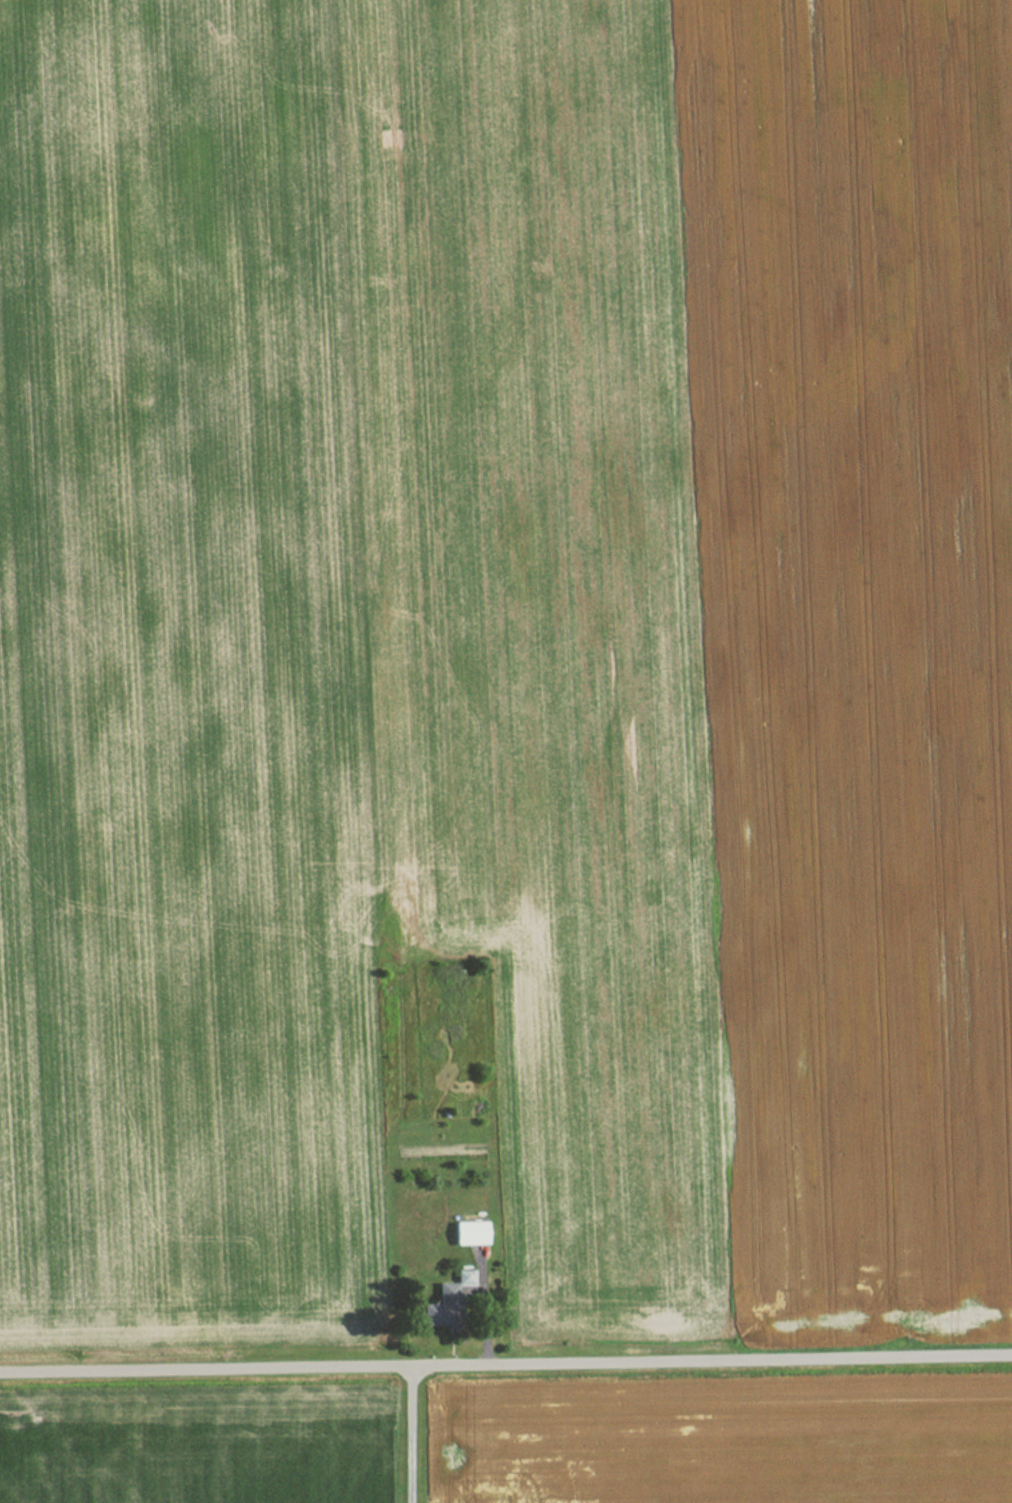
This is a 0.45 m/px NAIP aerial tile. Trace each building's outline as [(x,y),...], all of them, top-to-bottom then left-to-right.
[(453,1246),(485,1245),(484,1222),(452,1223),(453,1246)] [(420,1305),(420,1326),(454,1326),(453,1284),(436,1284),(436,1305),(420,1305)]
